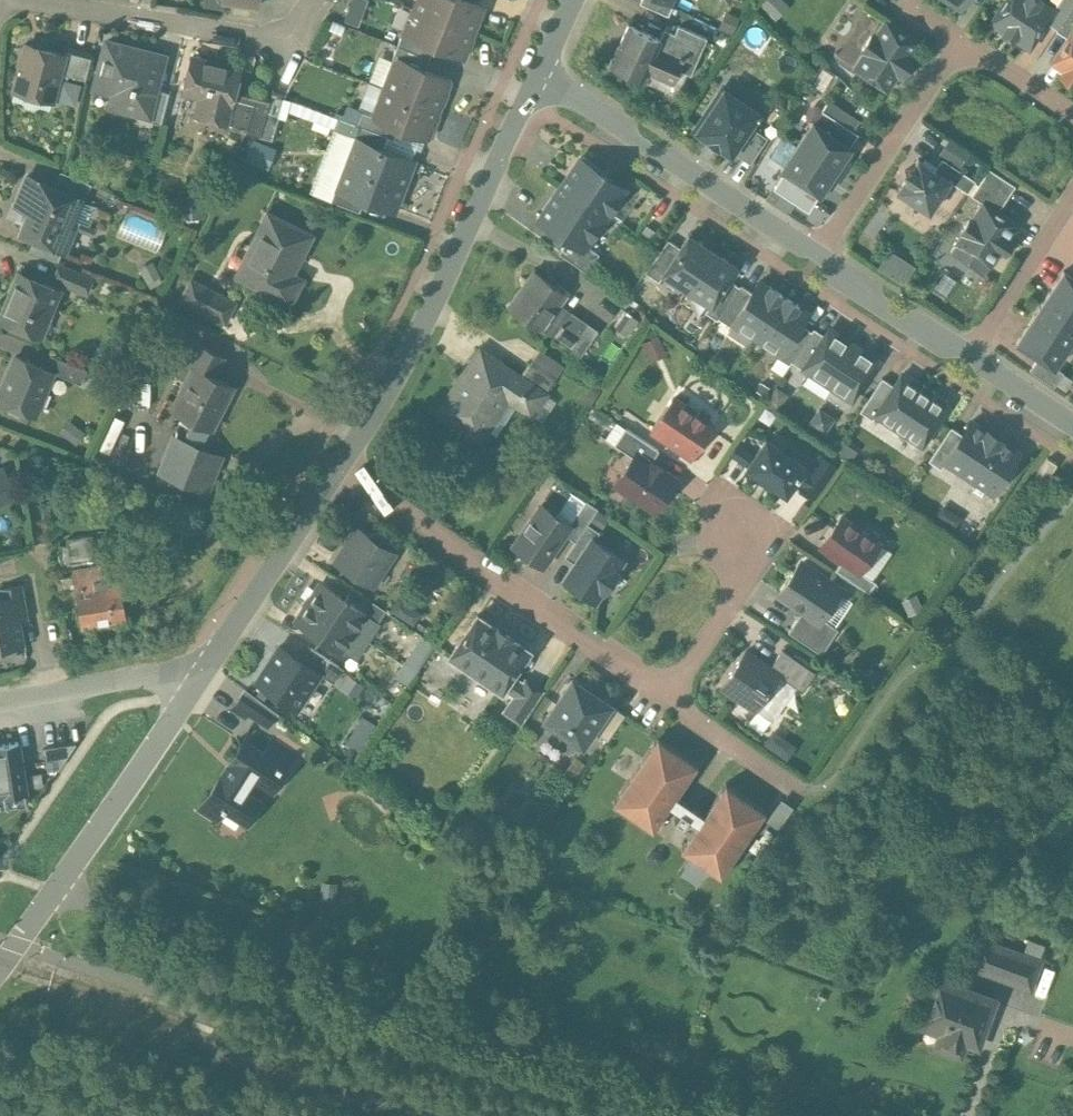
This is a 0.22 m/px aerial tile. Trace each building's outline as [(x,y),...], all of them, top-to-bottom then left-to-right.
[(224,3),(257,8),(258,0),(224,0),(224,3)] [(360,25),(367,0),(353,0),(347,21),(360,25)] [(416,10),(472,32),(482,7),(464,0),(420,0),(416,10)] [(667,0),(641,0),(640,2),(668,15),(672,5),(671,0),(670,1),(667,0)] [(991,22),(1003,30),(1002,32),(1013,39),(1014,37),(1029,47),(1046,21),(1054,9),(1053,8),(1041,0),(1005,0),(991,22)] [(1053,8),(1054,9),(1046,21),(1057,28),(1072,5),(1072,0),(1059,0),(1053,8)] [(1056,30),(1067,37),(1072,29),(1072,5),(1057,28),(1056,30)] [(472,32),(416,10),(414,9),(405,34),(405,35),(435,46),(463,57),(472,32)] [(918,41),(886,20),(875,37),(872,35),(863,49),(866,51),(855,68),(886,89),(897,72),(899,73),(911,55),(909,54),(918,41)] [(660,38),(629,24),(610,64),(642,79),(646,71),(673,83),(679,69),(691,74),(707,37),(678,25),(675,33),(665,28),(660,38)] [(1067,37),(1052,61),(1065,70),(1064,73),(1072,79),(1072,29),(1067,37)] [(435,46),(405,35),(405,34),(403,33),(398,46),(430,59),(435,46)] [(163,58),(108,43),(97,86),(131,96),(128,108),(147,113),(148,113),(155,89),(163,58)] [(64,54),(27,45),(26,48),(21,67),(14,91),(53,101),(60,74),(65,55),(64,54)] [(430,59),(398,46),(393,60),(397,61),(397,60),(425,71),(430,59)] [(26,48),(22,47),(17,66),(21,67),(26,48)] [(92,55),(65,48),(64,54),(65,55),(60,74),(85,80),(92,55)] [(240,71),(192,58),(183,93),(201,98),(196,116),(226,124),(235,91),(240,71)] [(425,71),(397,60),(397,61),(386,89),(438,109),(449,80),(425,71)] [(170,93),(155,89),(148,113),(147,113),(145,120),(162,124),(170,93)] [(438,109),(386,89),(375,117),(375,118),(400,128),(427,138),(438,109)] [(258,98),(235,91),(226,124),(248,130),(258,98)] [(721,92),(696,130),(731,154),(733,150),(750,126),(760,111),(739,97),(736,102),(721,92)] [(858,133),(822,109),(814,121),(850,145),(858,133)] [(280,116),(267,112),(259,137),(272,141),(280,116)] [(400,128),(375,118),(375,117),(363,113),(358,126),(360,127),(388,138),(395,140),(400,128)] [(384,150),(358,140),(357,141),(355,140),(360,127),(358,126),(342,120),(328,158),(404,187),(414,162),(384,150)] [(814,121),(812,120),(797,145),(836,170),(852,146),(850,145),(814,121)] [(767,137),(750,126),(733,150),(750,162),(767,137)] [(388,138),(360,127),(355,140),(357,141),(358,140),(384,150),(388,138)] [(941,149),(961,164),(971,151),(951,136),(941,149)] [(270,149),(253,142),(246,159),(263,166),(270,149)] [(836,170),(797,145),(781,169),(817,193),(820,194),(836,170)] [(608,174),(581,156),(566,179),(565,178),(561,185),(606,215),(619,195),(621,196),(627,187),(617,180),(617,182),(607,175),(608,174)] [(404,187),(328,158),(313,195),(331,202),(336,188),(339,189),(338,190),(365,200),(395,212),(404,187)] [(935,169),(918,158),(912,168),(905,170),(906,177),(897,190),(929,211),(950,180),(950,179),(935,169)] [(976,180),(942,158),(935,169),(950,179),(950,180),(968,192),(976,180)] [(1015,185),(989,168),(972,195),(982,202),(983,201),(998,211),(1015,185)] [(817,193),(783,171),(774,184),(808,206),(817,193)] [(92,184),(61,172),(54,188),(79,199),(79,200),(85,202),(92,184)] [(54,188),(28,177),(16,205),(30,211),(21,232),(35,238),(63,250),(64,251),(74,227),(68,225),(79,200),(79,199),(54,188)] [(606,215),(561,185),(552,199),(553,199),(539,220),(569,240),(584,249),(586,246),(606,215)] [(365,200),(338,190),(339,189),(336,188),(331,202),(360,213),(365,200)] [(998,211),(983,201),(982,202),(971,219),(969,218),(961,231),(963,231),(956,242),(971,251),(965,260),(983,271),(988,263),(990,264),(1000,249),(1002,250),(1010,238),(1008,237),(1017,223),(998,211)] [(313,235),(269,213),(237,277),(291,304),(303,279),(287,271),(295,254),(302,257),(313,235)] [(160,250),(166,227),(126,216),(120,239),(160,250)] [(680,246),(663,272),(664,273),(687,288),(713,249),(688,233),(680,246)] [(63,250),(35,238),(30,250),(59,262),(63,250)] [(668,239),(645,271),(659,280),(664,273),(663,272),(680,246),(668,239)] [(586,246),(584,249),(569,240),(559,254),(587,273),(600,254),(586,246)] [(891,248),(880,266),(904,281),(915,263),(891,248)] [(713,249),(687,288),(710,304),(711,304),(728,278),(737,265),(713,249)] [(93,279),(60,266),(54,281),(86,294),(93,279)] [(1064,270),(1040,305),(1072,327),(1072,276),(1064,270)] [(567,296),(535,273),(509,308),(541,330),(542,330),(556,310),(568,318),(572,313),(560,305),(567,296)] [(59,290),(20,274),(1,319),(40,336),(59,290)] [(728,278),(711,304),(710,304),(705,311),(718,319),(719,317),(739,285),(728,278)] [(237,302),(192,280),(181,301),(226,323),(237,302)] [(752,291),(732,321),(733,321),(757,337),(783,296),(781,295),(782,293),(769,285),(769,286),(759,280),(752,291)] [(739,285),(719,317),(731,325),(733,321),(732,321),(752,291),(741,284),(739,285)] [(785,297),(783,296),(757,337),(780,352),(781,353),(800,323),(808,312),(798,305),(799,304),(786,296),(785,297)] [(1040,305),(1016,341),(1039,356),(1054,366),(1055,365),(1072,338),(1072,327),(1040,305)] [(556,310),(542,330),(554,339),(568,318),(556,310)] [(599,332),(572,313),(568,318),(554,339),(581,357),(599,332)] [(800,323),(781,353),(780,352),(778,356),(789,364),(792,360),(811,330),(800,323)] [(811,330),(792,360),(803,368),(805,366),(804,365),(825,334),(813,327),(811,330)] [(844,336),(836,331),(832,331),(828,329),(825,334),(804,365),(805,366),(834,385),(835,388),(845,395),(849,395),(853,397),(877,361),(873,358),(872,354),(864,349),(860,350),(845,340),(844,336)] [(658,336),(643,343),(648,356),(664,349),(658,336)] [(225,357),(202,346),(192,365),(215,376),(225,357)] [(480,350),(438,413),(480,442),(488,430),(485,428),(505,398),(531,416),(546,395),(521,378),(480,350)] [(564,367),(540,351),(530,365),(554,382),(564,367)] [(88,370),(51,355),(46,369),(53,372),(53,373),(82,385),(88,370)] [(1054,366),(1039,356),(1030,369),(1054,385),(1064,371),(1055,365),(1054,366)] [(0,396),(0,402),(35,416),(53,373),(53,372),(46,369),(16,357),(0,396)] [(215,376),(192,365),(192,366),(194,367),(173,410),(213,430),(223,411),(217,408),(230,383),(215,376)] [(554,382),(530,365),(521,378),(546,395),(554,382)] [(949,405),(901,373),(894,384),(875,413),(875,414),(922,445),(949,405)] [(1063,373),(1056,383),(1067,390),(1072,380),(1063,373)] [(882,377),(860,410),(873,418),(875,414),(875,413),(894,384),(882,377)] [(714,426),(673,398),(652,430),(692,457),(714,426)] [(987,430),(971,419),(962,433),(945,460),(946,460),(992,491),(1019,451),(1001,439),(1002,438),(988,428),(987,430)] [(951,426),(929,459),(941,467),(946,460),(945,460),(962,433),(951,426)] [(638,437),(629,431),(621,444),(630,450),(638,437)] [(213,492),(224,450),(170,436),(158,478),(213,492)] [(659,451),(638,437),(630,450),(636,454),(650,464),(651,462),(659,451)] [(805,465),(767,439),(747,468),(786,494),(795,480),(805,465)] [(650,464),(636,454),(616,483),(656,511),(676,481),(663,472),(664,470),(651,462),(650,464)] [(829,474),(814,464),(810,469),(800,483),(798,486),(814,497),(829,474)] [(805,465),(795,480),(800,483),(810,469),(805,465)] [(0,470),(0,504),(15,498),(4,469),(0,470)] [(586,501),(570,525),(571,526),(565,534),(576,542),(588,524),(598,509),(586,501)] [(541,505),(514,546),(543,566),(565,534),(571,526),(570,525),(541,505)] [(879,542),(841,516),(821,545),(843,559),(860,571),(860,570),(879,542)] [(576,542),(565,557),(576,565),(593,540),(594,541),(600,532),(588,524),(576,542)] [(369,537),(358,529),(336,562),(373,585),(392,556),(381,549),(383,546),(384,538),(377,533),(369,537)] [(93,537),(68,541),(71,565),(96,560),(93,537)] [(576,565),(565,581),(595,601),(602,590),(604,591),(617,573),(615,571),(622,560),(594,541),(593,540),(576,565)] [(877,582),(860,570),(860,571),(843,559),(835,571),(869,593),(877,582)] [(117,564),(72,571),(82,627),(126,619),(117,564)] [(804,565),(799,566),(780,594),(804,610),(820,622),(822,619),(839,594),(838,589),(827,581),(823,582),(815,577),(815,573),(804,565)] [(319,636),(343,600),(321,585),(297,621),(319,636)] [(7,647),(8,652),(25,649),(20,620),(28,619),(22,586),(0,590),(0,592),(1,599),(0,600),(0,648),(7,647)] [(341,651),(365,614),(343,600),(319,636),(341,651)] [(421,614),(410,607),(402,618),(414,625),(421,614)] [(820,622),(804,610),(789,632),(822,655),(839,630),(822,619),(820,622)] [(529,650),(478,615),(450,656),(502,691),(503,689),(514,697),(523,683),(512,676),(529,650)] [(417,633),(397,681),(412,688),(433,640),(417,633)] [(320,672),(277,643),(252,680),(295,709),(320,672)] [(816,673),(783,650),(770,669),(780,675),(779,676),(802,692),(816,673)] [(770,669),(746,652),(722,687),(756,710),(779,676),(780,675),(770,669)] [(514,697),(504,711),(521,722),(542,691),(525,680),(514,697)] [(611,705),(573,680),(545,720),(583,746),(593,731),(611,705)] [(278,713),(246,690),(235,706),(269,727),(278,713)] [(625,715),(611,705),(593,731),(607,741),(625,715)] [(359,717),(349,745),(364,750),(374,722),(359,717)] [(658,738),(613,804),(653,831),(670,806),(679,813),(674,820),(683,826),(688,819),(697,825),(681,850),(721,878),(766,811),(726,784),(704,816),(677,797),(698,765),(658,738)] [(264,755),(244,742),(208,797),(208,798),(201,810),(219,822),(226,809),(243,820),(256,801),(244,793),(255,776),(274,789),(287,769),(286,769),(295,755),(273,742),(264,755)] [(0,746),(0,798),(27,794),(19,743),(0,746)] [(49,769),(65,768),(62,747),(46,748),(49,769)] [(778,804),(767,820),(779,828),(789,812),(778,804)] [(661,854),(657,851),(652,852),(649,857),(650,862),(654,865),(659,864),(662,859),(661,854)] [(1024,958),(998,948),(991,966),(1017,976),(1024,958)] [(1041,964),(1024,958),(1017,976),(1014,985),(1031,991),(1041,964)] [(995,1002),(937,981),(924,1020),(944,1028),(937,1049),(961,1057),(969,1036),(982,1041),(995,1002)]
